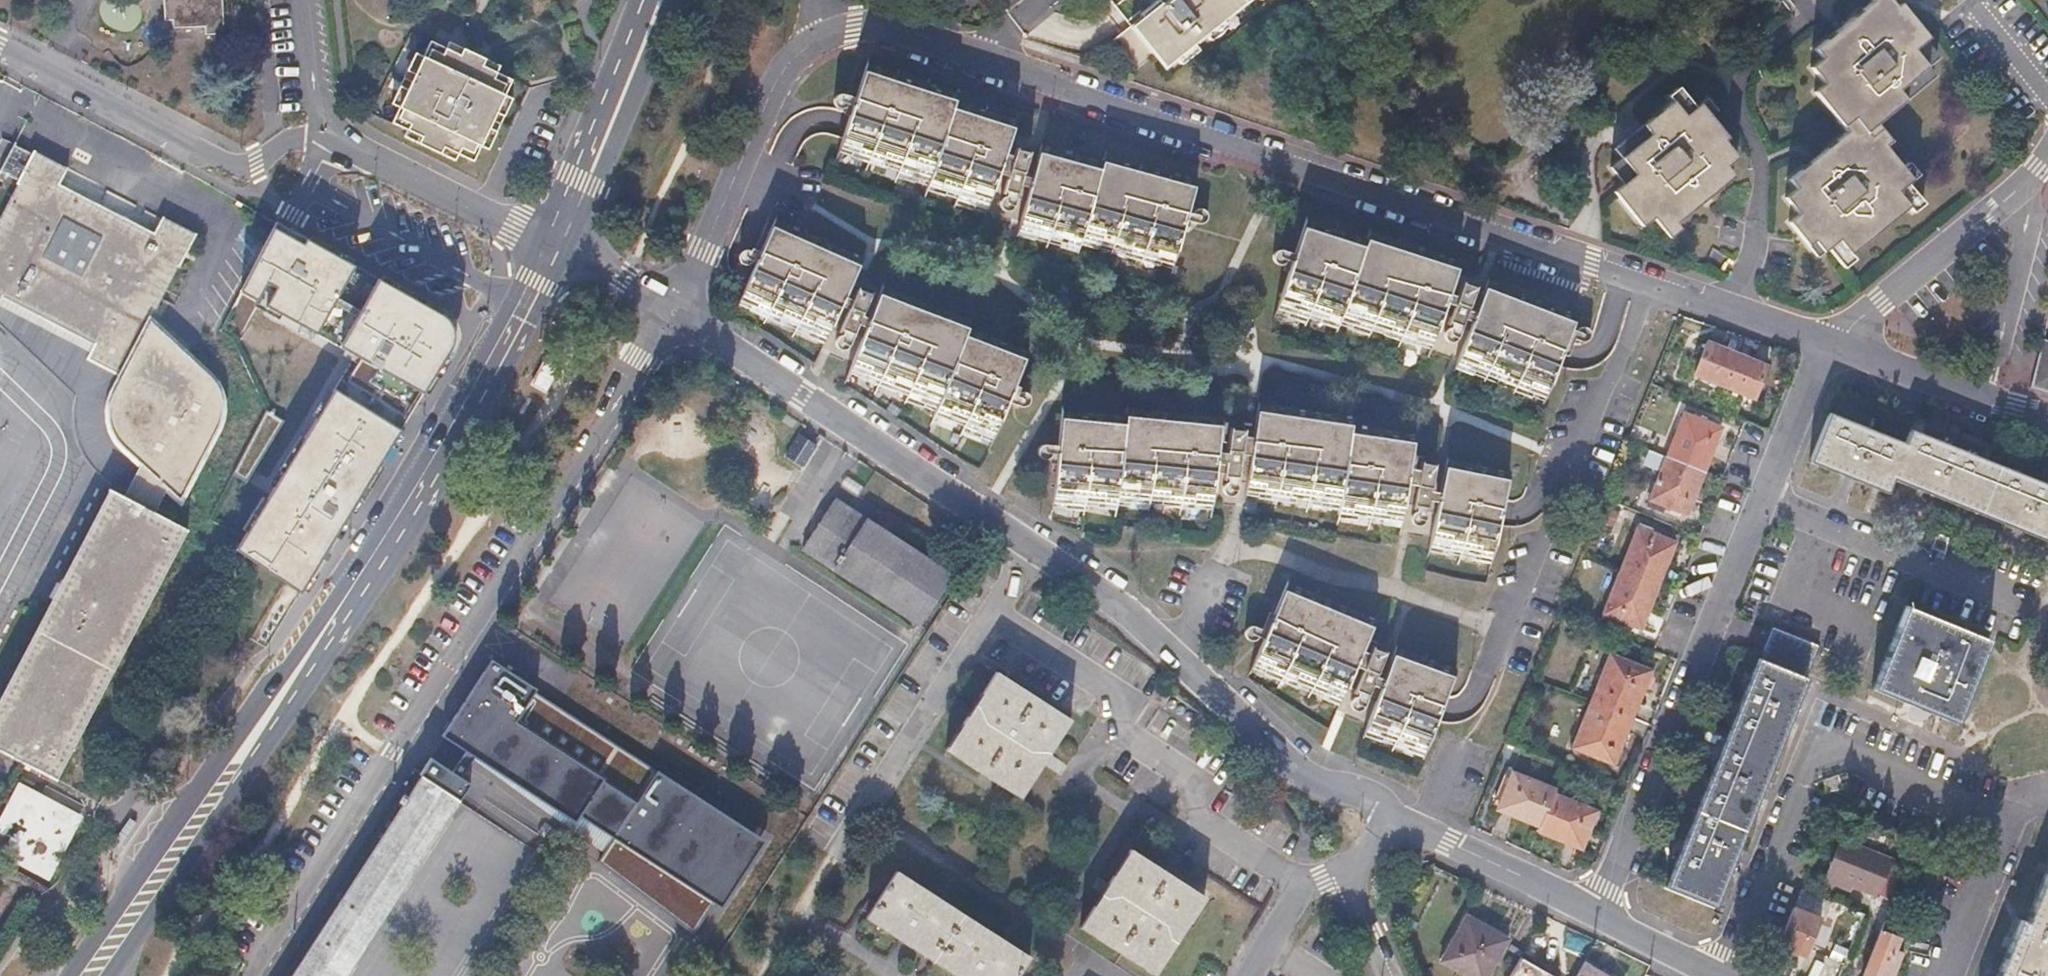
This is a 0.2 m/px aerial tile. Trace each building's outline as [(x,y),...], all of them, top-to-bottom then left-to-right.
[(159,20),(169,27),(195,26),(202,33),(218,31),(217,0),(158,0),(159,20)] [(1125,26),(1159,68),(1244,0),(1158,0),(1125,26)] [(1877,7),(1823,49),(1815,55),(1821,62),(1812,69),(1825,86),(1813,95),(1843,134),(1803,166),(1785,180),(1793,191),(1782,199),(1796,218),(1787,225),(1815,261),(1824,254),(1839,273),(1851,264),(1847,257),(1903,212),(1909,218),(1919,209),(1904,188),(1915,179),(1907,167),(1901,171),(1883,148),(1888,144),(1875,128),(1935,82),(1927,71),(1936,63),(1924,47),(1929,43),(1903,10),(1899,13),(1889,0),(1872,0),(1877,7)] [(417,52),(402,85),(393,104),(401,108),(395,121),(409,128),(405,137),(424,146),(426,142),(437,147),(435,150),(455,160),(458,153),(473,160),(480,146),(489,151),(514,98),(504,94),(510,79),(494,71),(497,65),(483,58),(481,61),(465,54),(467,50),(447,40),(444,48),(432,43),(426,56),(417,52)] [(945,107),(947,100),(858,72),(829,152),(919,184),(915,194),(978,214),(1005,127),(945,107)] [(1652,127),(1617,154),(1623,163),(1612,171),(1625,189),(1616,197),(1641,231),(1652,223),(1664,239),(1675,231),(1681,226),(1735,187),(1726,175),(1737,167),(1725,150),(1729,147),(1713,124),(1719,119),(1710,106),(1701,113),(1685,92),(1671,102),(1675,110),(1652,127)] [(93,340),(86,355),(119,372),(109,390),(107,398),(106,406),(106,415),(107,425),(111,434),(117,443),(137,462),(121,493),(109,487),(0,700),(0,754),(57,783),(187,527),(156,511),(169,487),(178,495),(216,418),(217,397),(210,380),(171,345),(146,322),(192,232),(158,215),(150,231),(57,183),(65,167),(32,150),(31,152),(12,143),(0,166),(0,172),(15,180),(0,209),(0,295),(93,340)] [(1026,147),(1012,143),(999,183),(1022,193),(1010,233),(1070,251),(1073,242),(1165,268),(1190,189),(1098,161),(1095,169),(1035,150),(1032,157),(1024,155),(1026,147)] [(864,257),(777,219),(734,310),(822,350),(834,327),(850,334),(869,292),(859,287),(854,296),(848,293),(864,257)] [(290,226),(281,222),(221,331),(234,338),(267,411),(210,520),(244,537),(237,550),(265,570),(310,598),(475,333),(463,317),(450,307),(371,264),(305,233),(290,226)] [(1454,263),(1362,234),(1360,240),(1303,223),(1270,327),(1329,346),(1332,338),(1423,365),(1454,263)] [(1679,236),(1675,231),(1664,239),(1667,243),(1679,236)] [(887,281),(845,383),(932,420),(929,428),(987,452),(1030,349),(970,324),(973,316),(887,281)] [(1468,339),(1452,380),(1538,414),(1575,317),(1488,283),(1479,304),(1471,301),(1474,293),(1463,289),(1447,331),(1468,339)] [(121,493),(137,462),(117,443),(111,434),(107,425),(106,415),(106,406),(107,398),(109,390),(119,372),(86,355),(93,340),(0,295),(0,316),(74,388),(72,406),(72,418),(79,442),(91,464),(112,482),(110,487),(121,493)] [(1686,377),(1718,390),(1733,354),(1701,341),(1686,377)] [(2043,341),(2035,374),(2031,390),(2047,394),(2047,342),(2043,341)] [(531,377),(553,384),(562,358),(539,351),(531,377)] [(1733,354),(1718,390),(1749,404),(1764,367),(1733,354)] [(1234,425),(1226,480),(1248,483),(1245,506),(1336,519),(1335,525),(1398,534),(1403,503),(1435,507),(1425,559),(1486,572),(1508,470),(1446,457),(1442,475),(1433,474),(1434,466),(1419,463),(1417,472),(1407,470),(1412,431),(1345,421),(1346,412),(1260,400),(1254,441),(1243,440),(1245,427),(1234,425)] [(1219,410),(1126,402),(1125,410),(1060,404),(1050,514),(1111,520),(1112,513),(1208,522),(1219,410)] [(1902,426),(1896,442),(1823,411),(1800,467),(1886,502),(1892,488),(2047,551),(2047,486),(1902,426)] [(1679,413),(1660,459),(1701,475),(1719,429),(1679,413)] [(809,435),(794,459),(804,465),(819,441),(809,435)] [(1701,475),(1660,459),(1642,504),(1683,520),(1701,475)] [(837,499),(805,548),(919,622),(951,573),(837,499)] [(1630,528),(1611,576),(1653,593),(1672,544),(1630,528)] [(1653,593),(1611,576),(1594,620),(1635,635),(1653,593)] [(1285,581),(1245,677),(1334,715),(1346,688),(1364,696),(1383,652),(1373,648),(1367,661),(1358,657),(1375,617),(1285,581)] [(1864,693),(1953,729),(1990,639),(1900,602),(1864,693)] [(1823,647),(1768,624),(1657,892),(1714,916),(1719,902),(1754,818),(1787,735),(1823,647)] [(1358,744),(1417,766),(1455,668),(1397,646),(1358,744)] [(632,726),(509,647),(481,690),(492,698),(483,712),(594,785),(603,771),(624,738),(632,726)] [(1604,655),(1584,701),(1631,719),(1650,674),(1604,655)] [(946,743),(1019,793),(1071,716),(998,667),(946,743)] [(1631,719),(1584,701),(1565,751),(1611,769),(1631,719)] [(624,738),(603,771),(621,783),(642,749),(624,738)] [(712,779),(676,757),(609,860),(598,853),(573,890),(585,898),(534,975),(584,975),(712,779)] [(1496,811),(1540,828),(1554,794),(1555,791),(1511,773),(1496,811)] [(461,801),(441,788),(444,783),(437,778),(434,783),(425,777),(298,975),(349,975),(461,801)] [(50,877),(85,814),(20,778),(0,814),(0,849),(50,877)] [(1540,828),(1538,832),(1579,848),(1594,811),(1554,794),(1540,828)] [(1079,917),(1154,967),(1202,894),(1128,843),(1079,917)] [(1836,843),(1822,879),(1850,889),(1849,892),(1873,902),(1888,863),(1836,843)] [(898,870),(876,904),(868,899),(862,908),(869,912),(866,918),(957,975),(1018,975),(1031,956),(898,870)] [(1999,975),(2047,975),(2047,875),(2028,922),(2022,919),(1999,975)] [(1849,892),(1850,889),(1822,879),(1819,887),(1846,898),(1849,892)] [(1862,975),(1885,975),(1904,926),(1896,922),(1905,895),(1894,891),(1862,975)] [(1790,906),(1776,943),(1807,955),(1821,918),(1790,906)] [(1451,975),(1486,975),(1505,942),(1460,917),(1432,966),(1451,975)] [(1512,975),(1553,975),(1522,958),(1512,975)] [(1576,975),(1603,975),(1583,964),(1576,975)]
